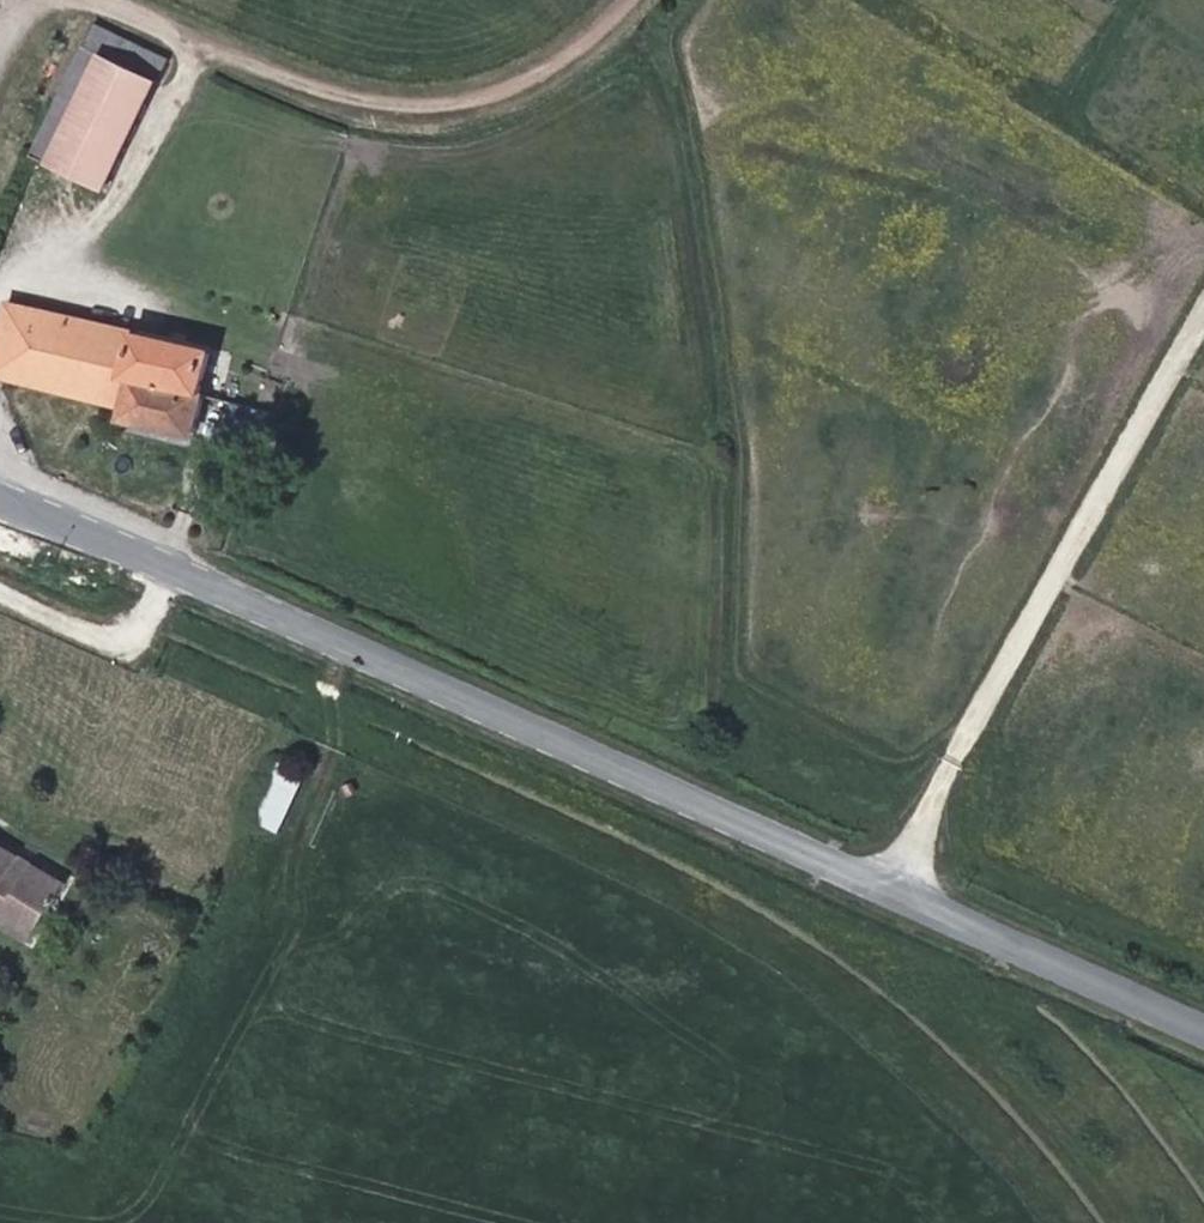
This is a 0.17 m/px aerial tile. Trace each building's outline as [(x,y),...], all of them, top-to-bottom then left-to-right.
[(36,141),(59,151),(122,15),(100,6),(36,141)] [(136,21),(122,15),(59,151),(108,172),(166,46),(170,36),(136,21)] [(154,399),(199,409),(216,330),(19,287),(0,357),(0,362),(138,393),(135,407),(152,410),(154,399)] [(196,420),(199,409),(154,399),(152,410),(196,420)] [(266,448),(272,412),(230,405),(224,441),(266,448)] [(37,926),(66,873),(0,834),(0,903),(37,926)]
